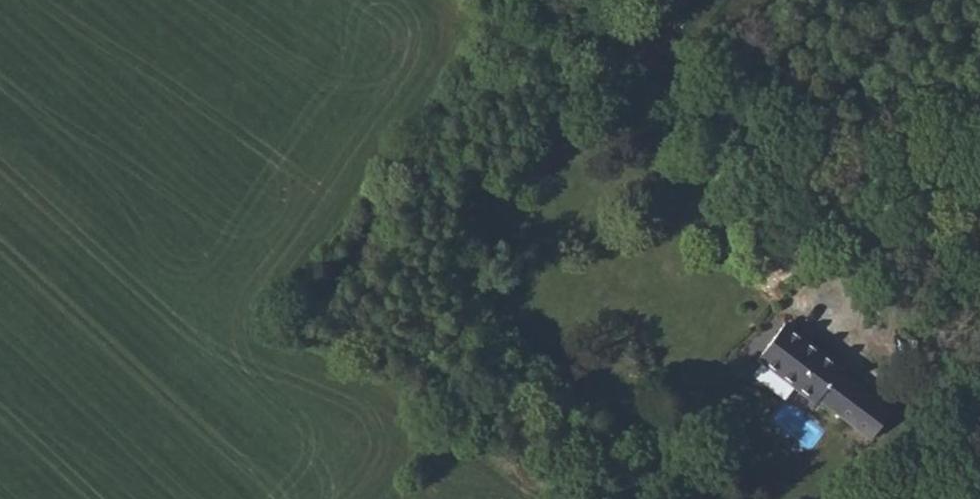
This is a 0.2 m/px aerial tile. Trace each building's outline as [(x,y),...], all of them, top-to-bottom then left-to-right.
[(823,333),(806,322),(777,360),(793,371),(823,333)] [(838,400),(841,395),(898,434),(916,406),(863,368),(865,362),(823,333),(793,371),(838,400)]
